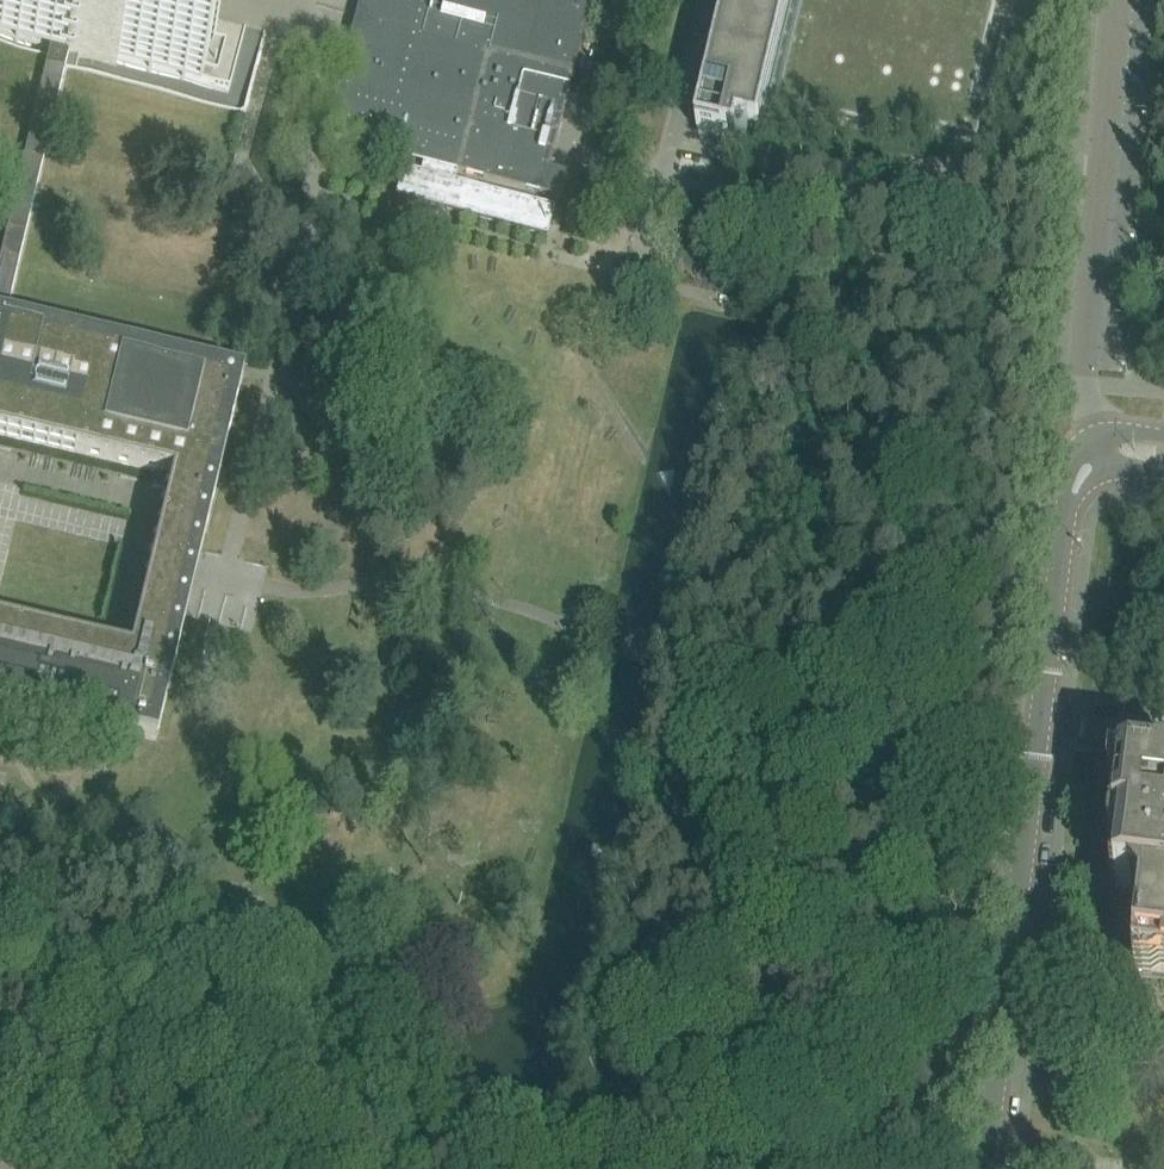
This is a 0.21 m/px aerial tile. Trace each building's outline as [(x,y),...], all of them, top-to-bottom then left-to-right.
[(49,44),(59,47),(69,50),(68,52),(200,87),(202,77),(217,19),(145,0),(0,0),(0,32),(49,44)] [(323,137),(359,146),(360,141),(426,159),(425,163),(422,173),(404,168),(396,197),(548,237),(555,208),(454,181),(457,172),(561,199),(568,174),(543,167),(550,143),(554,144),(569,90),(572,76),(568,75),(579,30),(584,31),(592,0),(364,0),(364,1),(373,3),(370,11),(379,13),(377,19),(375,19),(364,62),(347,57),(336,99),(333,98),(323,137)] [(697,131),(736,140),(739,129),(760,134),(767,104),(778,106),(777,110),(829,123),(830,117),(877,128),(879,123),(926,134),(928,128),(977,141),(985,108),(971,104),(996,0),(728,0),(697,131)] [(0,245),(0,317),(3,318),(68,52),(69,50),(59,47),(49,44),(0,245)] [(706,212),(704,226),(727,230),(729,216),(706,212)] [(0,317),(0,435),(171,476),(156,540),(129,653),(0,622),(0,702),(53,715),(114,730),(114,731),(156,741),(201,550),(243,375),(3,318),(0,317)] [(152,487),(164,490),(167,479),(155,476),(152,487)] [(1110,773),(1103,830),(1110,832),(1103,886),(1139,891),(1144,897),(1134,975),(1163,979),(1163,779),(1110,773)]
